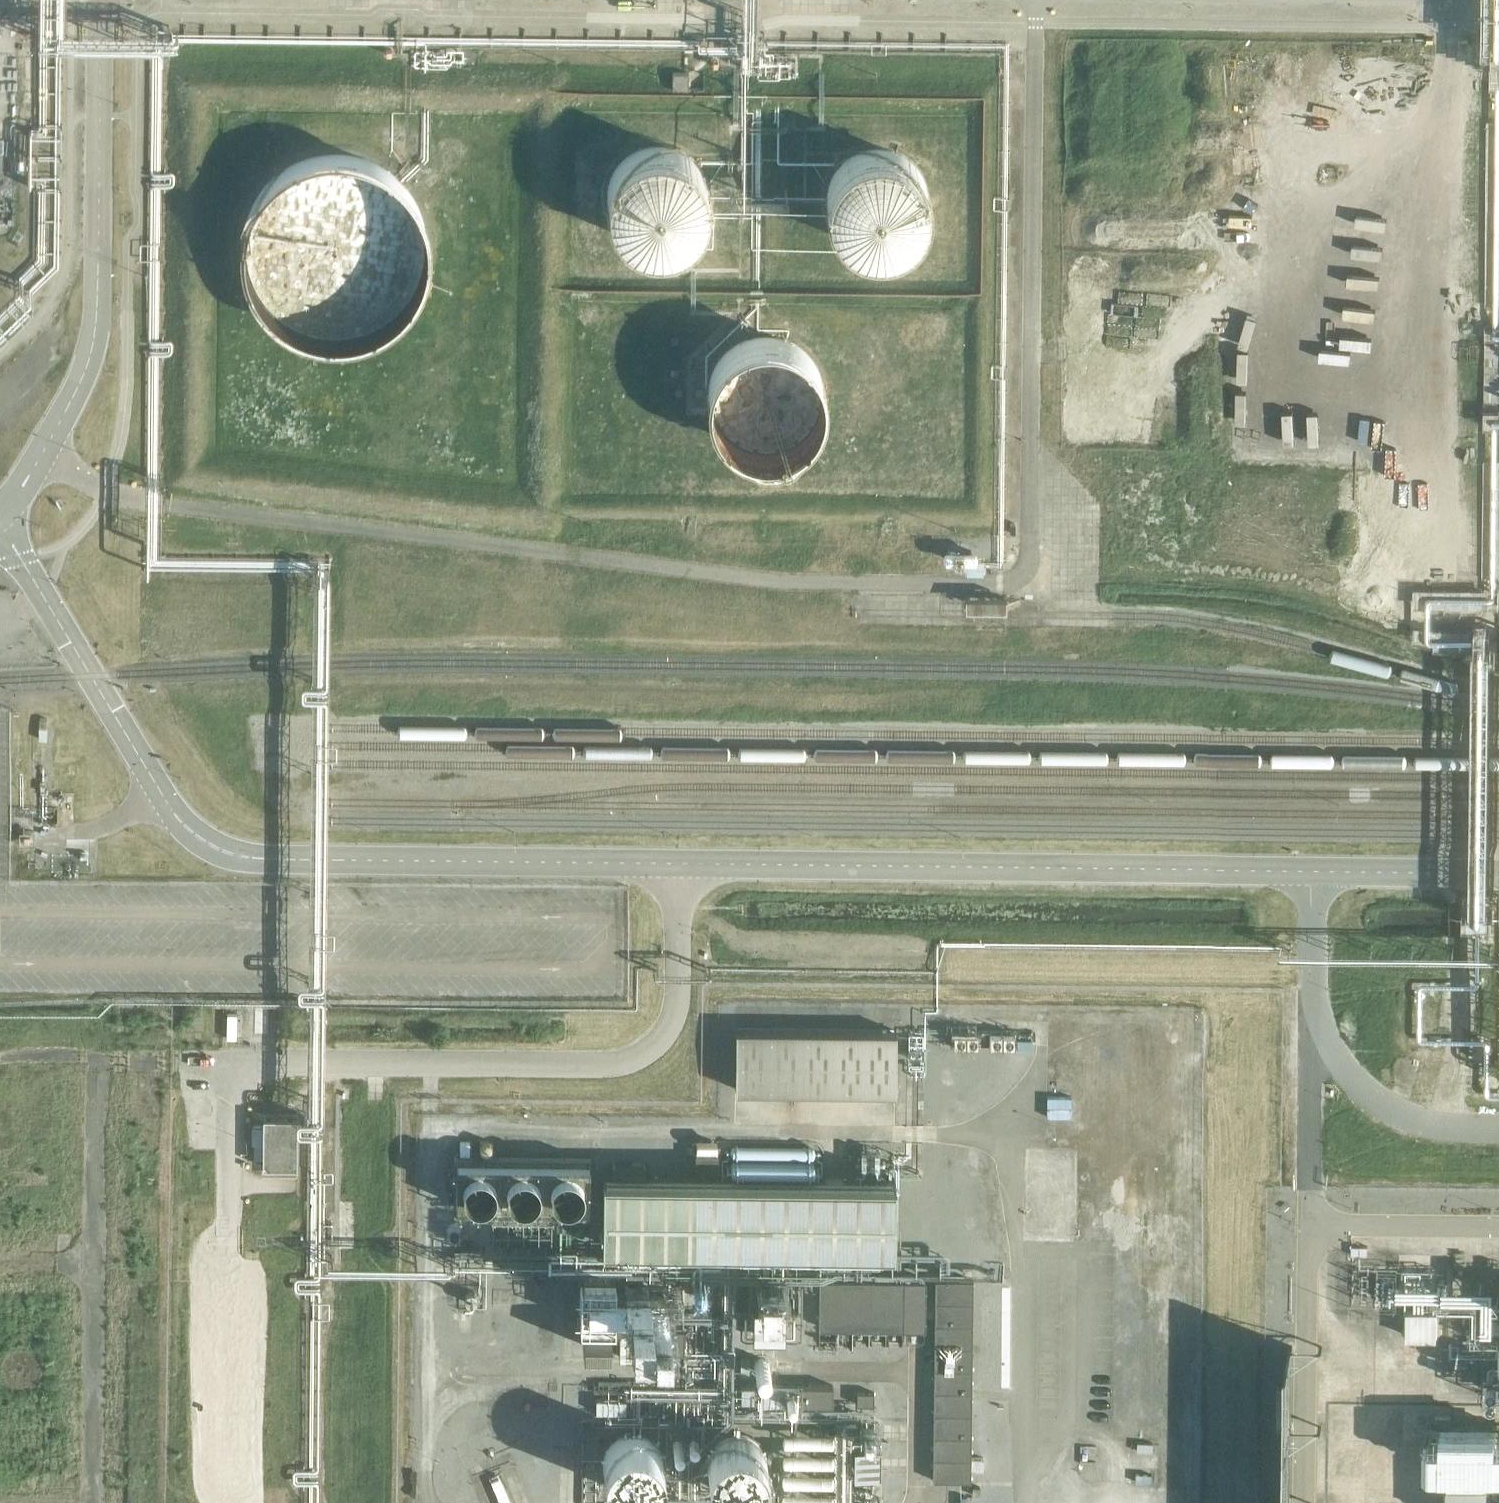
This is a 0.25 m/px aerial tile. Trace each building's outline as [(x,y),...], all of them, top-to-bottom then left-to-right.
[(705,206),(706,196),(705,186),(702,177),(698,167),(692,160),(686,154),(677,148),(665,144),(655,142),(643,143),(633,146),(625,149),(616,157),(609,164),(604,172),(601,182),(599,194),(599,205),(602,215),(607,225),(614,233),(621,239),(631,245),(640,248),(651,250),(662,249),(673,245),(681,241),(689,235),(697,226),(702,217),(705,206)] [(921,209),(922,199),(921,187),(918,178),(913,169),(906,160),(899,154),(893,150),(887,148),(878,145),(869,144),(857,145),(848,148),(842,150),(836,154),(829,160),(822,169),(817,178),(814,187),(813,198),(814,207),(816,217),(820,226),(827,235),(836,243),(845,248),(853,252),(865,253),(877,253),(885,251),(896,246),(906,238),(913,229),(918,219),(921,209)] [(424,255),(425,245),(424,234),(423,226),(421,218),(418,208),(413,199),(408,190),(403,184),(396,176),(383,165),(375,160),(367,156),(358,152),(348,150),(336,148),(328,148),(320,148),(308,150),(298,153),(289,156),(281,160),(273,165),(260,176),(253,184),(248,190),(243,199),(238,208),(235,218),(233,226),(231,243),(232,253),(233,263),(235,271),(238,281),(243,290),(248,299),(258,312),(266,319),(272,324),(281,329),(289,333),(296,336),(310,339),(326,341),(336,341),(346,340),(359,336),(367,333),(379,326),(388,321),(395,314),(401,308),(408,299),(416,284),(420,274),(423,265),(424,255)] [(823,404),(824,391),(823,379),(819,367),(813,356),(806,347),(796,339),(785,333),(772,330),(764,329),(751,329),(738,333),(727,339),(718,346),(710,356),(704,367),(700,378),(699,390),(700,402),(703,413),(708,424),(716,434),(723,440),(728,444),(736,448),(750,452),(759,454),(771,453),(784,450),(795,444),(805,436),(813,427),(819,415),(823,404)] [(898,1084),(898,1023),(737,1022),(737,1083),(898,1084)] [(261,1116),(261,1166),(295,1166),(295,1116),(261,1116)] [(591,1196),(591,1152),(458,1151),(458,1195),(591,1196)] [(899,1167),(606,1163),(605,1234),(898,1238),(899,1167)] [(821,1322),(926,1323),(927,1275),(821,1273),(821,1322)] [(932,1480),(970,1481),(973,1280),(935,1279),(932,1480)] [(647,1351),(684,1351),(684,1328),(647,1328),(647,1351)] [(802,1400),(835,1400),(835,1382),(802,1382),(802,1400)] [(858,1401),(874,1402),(875,1390),(858,1389),(858,1401)] [(661,1470),(661,1464),(661,1458),(659,1452),(656,1446),(652,1441),(647,1438),(642,1435),(636,1433),(630,1432),(624,1433),(618,1435),(612,1437),(607,1441),(603,1446),(600,1452),(599,1457),(598,1464),(598,1470),(600,1476),(603,1481),(607,1486),(612,1490),(617,1493),(623,1495),(629,1495),(636,1495),(642,1493),(647,1490),(652,1486),(656,1481),(659,1476),(661,1470)] [(765,1471),(766,1465),(766,1458),(764,1452),(761,1446),(757,1441),(752,1437),(746,1434),(740,1433),(734,1432),(727,1433),(721,1435),(715,1438),(711,1443),(707,1448),(704,1454),(703,1460),(703,1466),(704,1473),(706,1479),(710,1484),(714,1488),(720,1492),(725,1494),(732,1496),(738,1495),(745,1494),(750,1491),(756,1488),(760,1483),(763,1477),(765,1471)]
